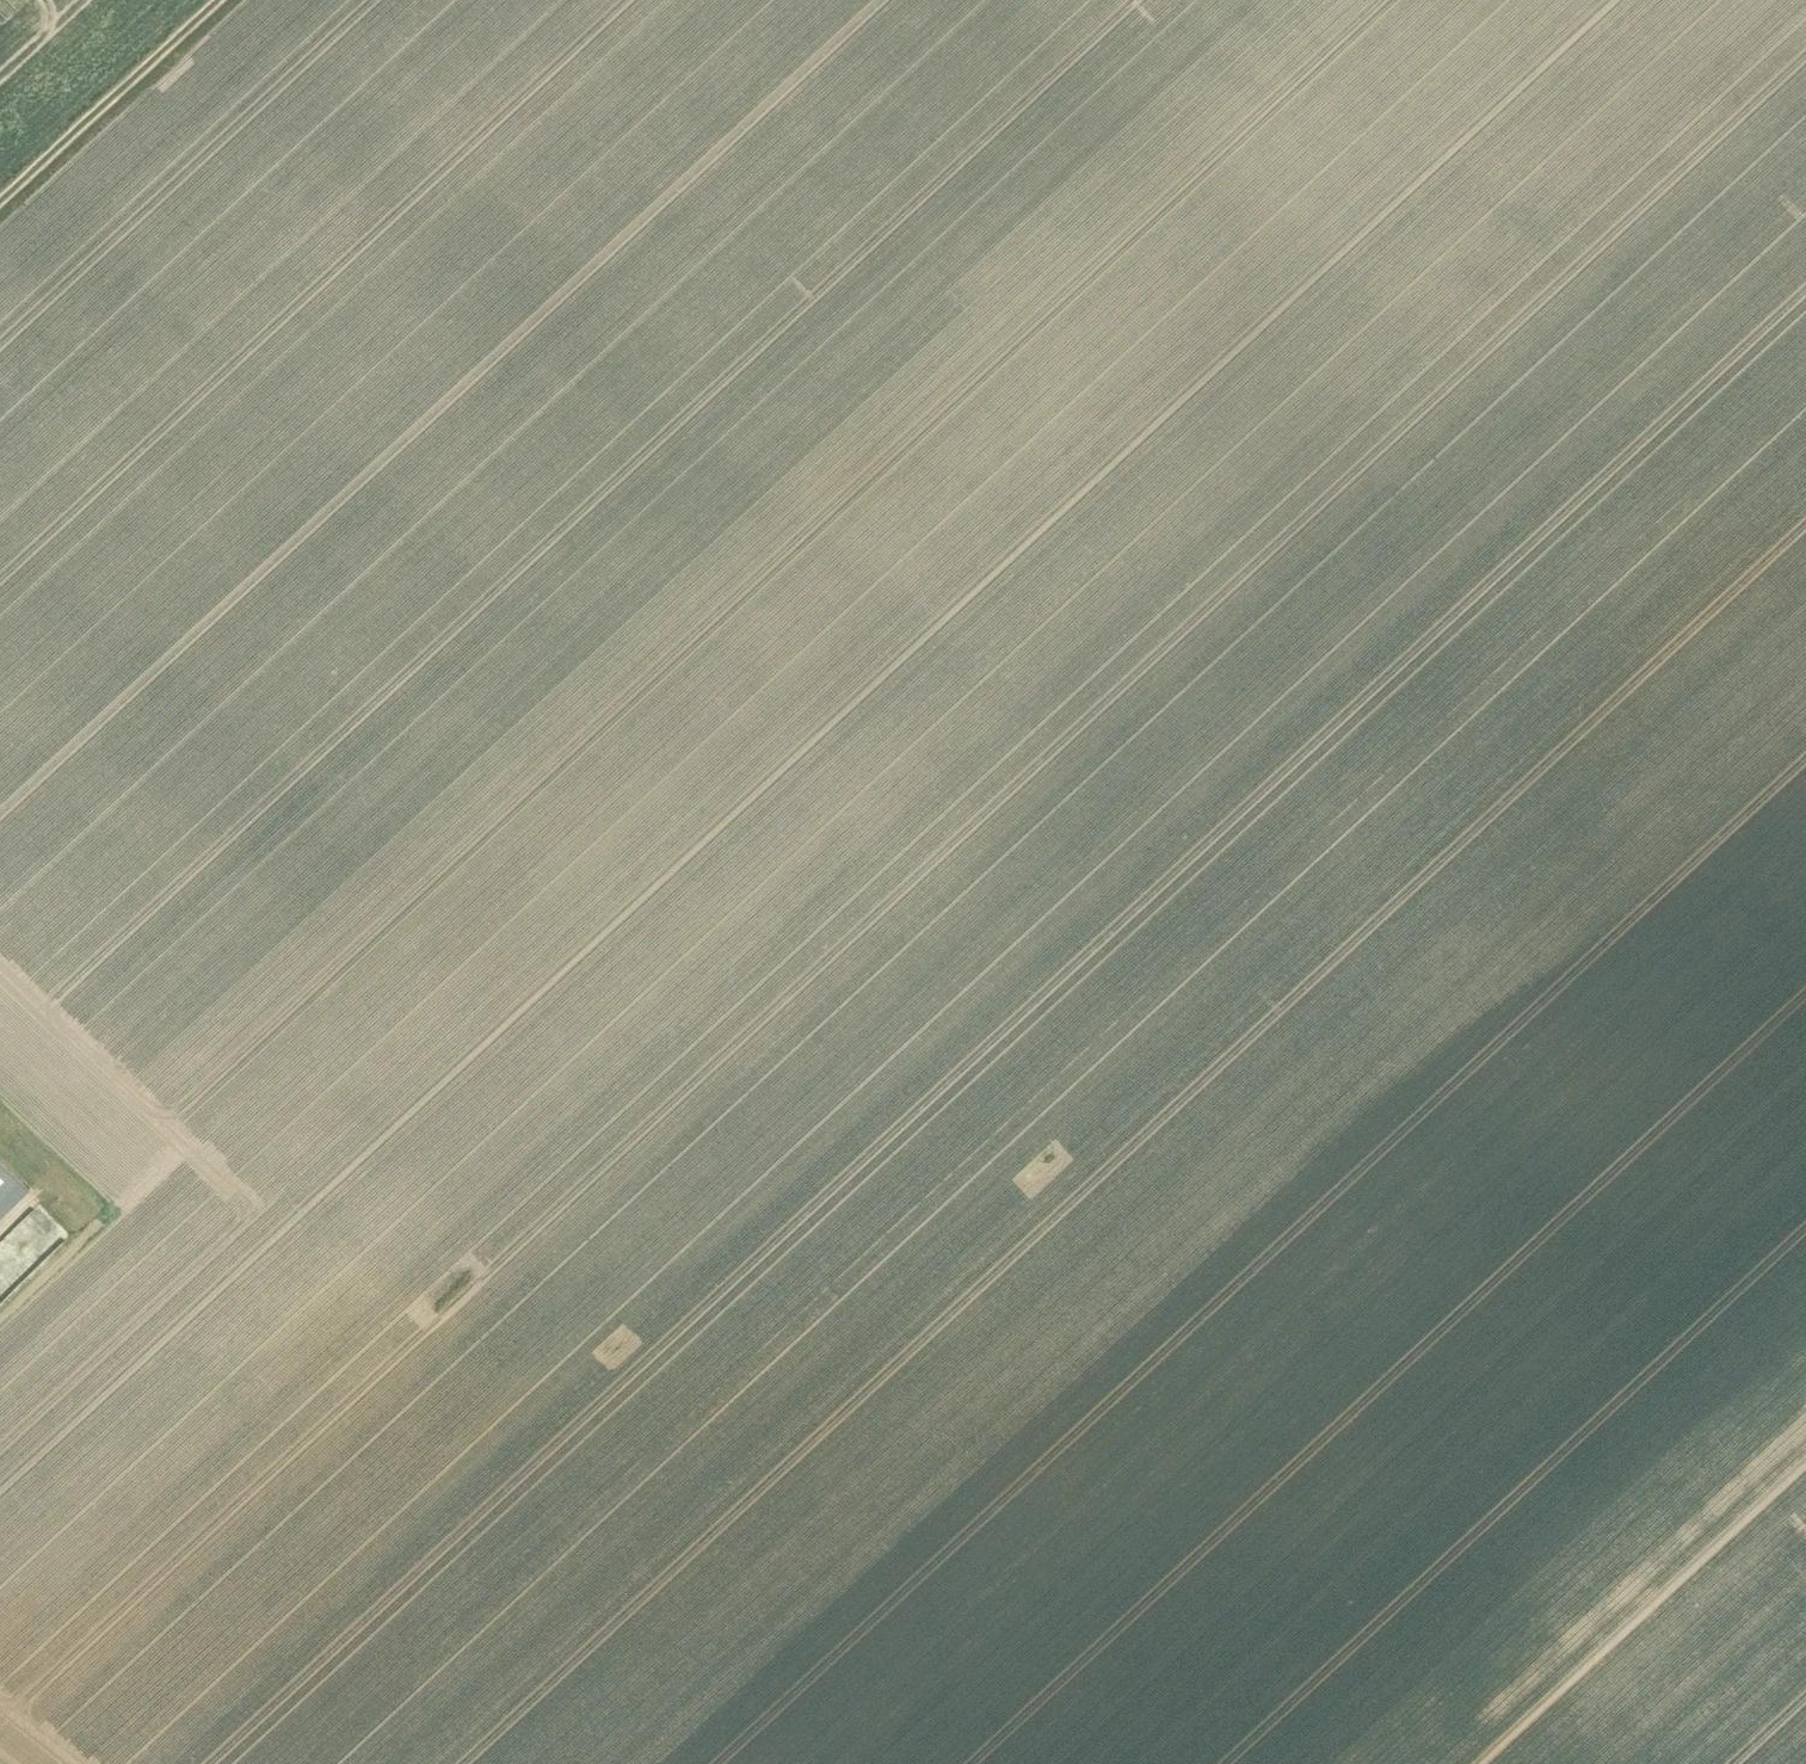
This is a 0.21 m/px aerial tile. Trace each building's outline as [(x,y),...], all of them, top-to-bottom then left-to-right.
[(28,1190),(0,1161),(0,1218),(28,1190)]
